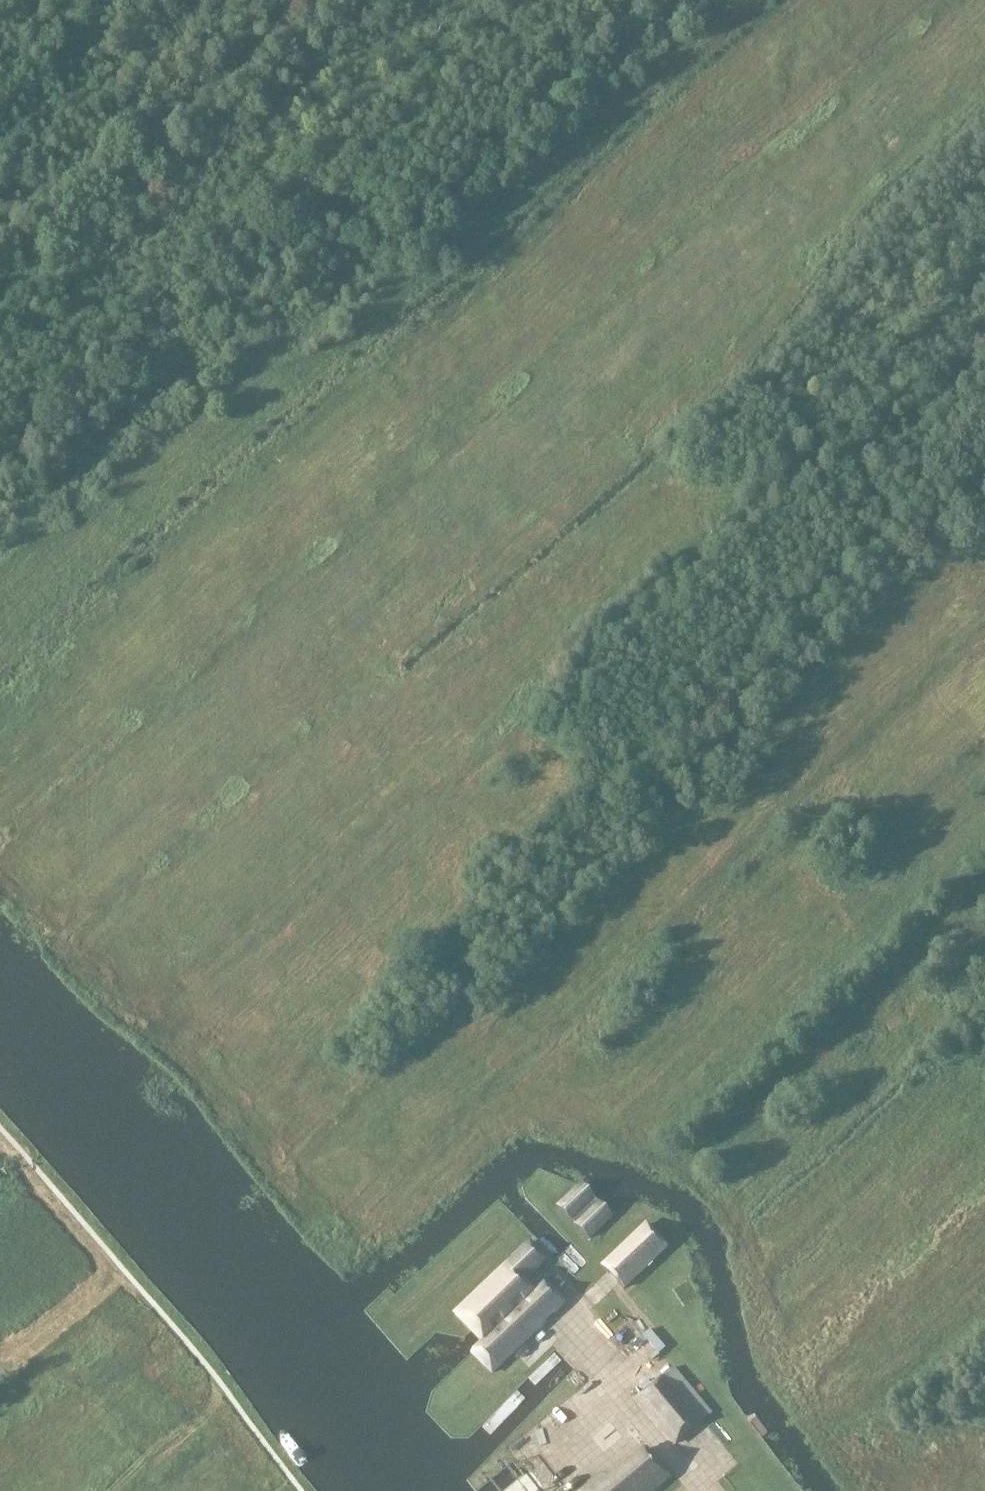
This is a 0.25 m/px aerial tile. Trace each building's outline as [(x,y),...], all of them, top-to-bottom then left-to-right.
[(580,1183),(556,1206),(588,1242),(613,1218),(580,1183)] [(624,1292),(668,1248),(646,1227),(603,1270),(624,1292)] [(507,1265),(454,1316),(469,1332),(478,1340),(467,1350),(470,1353),(492,1375),(565,1304),(545,1284),(535,1294),(524,1283),(548,1261),(530,1242),(507,1265)] [(590,1305),(604,1295),(595,1284),(582,1294),(590,1305)] [(634,1312),(619,1320),(625,1331),(640,1323),(634,1312)] [(636,1400),(674,1445),(697,1426),(660,1381),(636,1400)] [(608,1479),(601,1477),(584,1490),(652,1490),(668,1479),(644,1450),(608,1479)] [(514,1490),(535,1490),(523,1476),(510,1486),(514,1490)]
